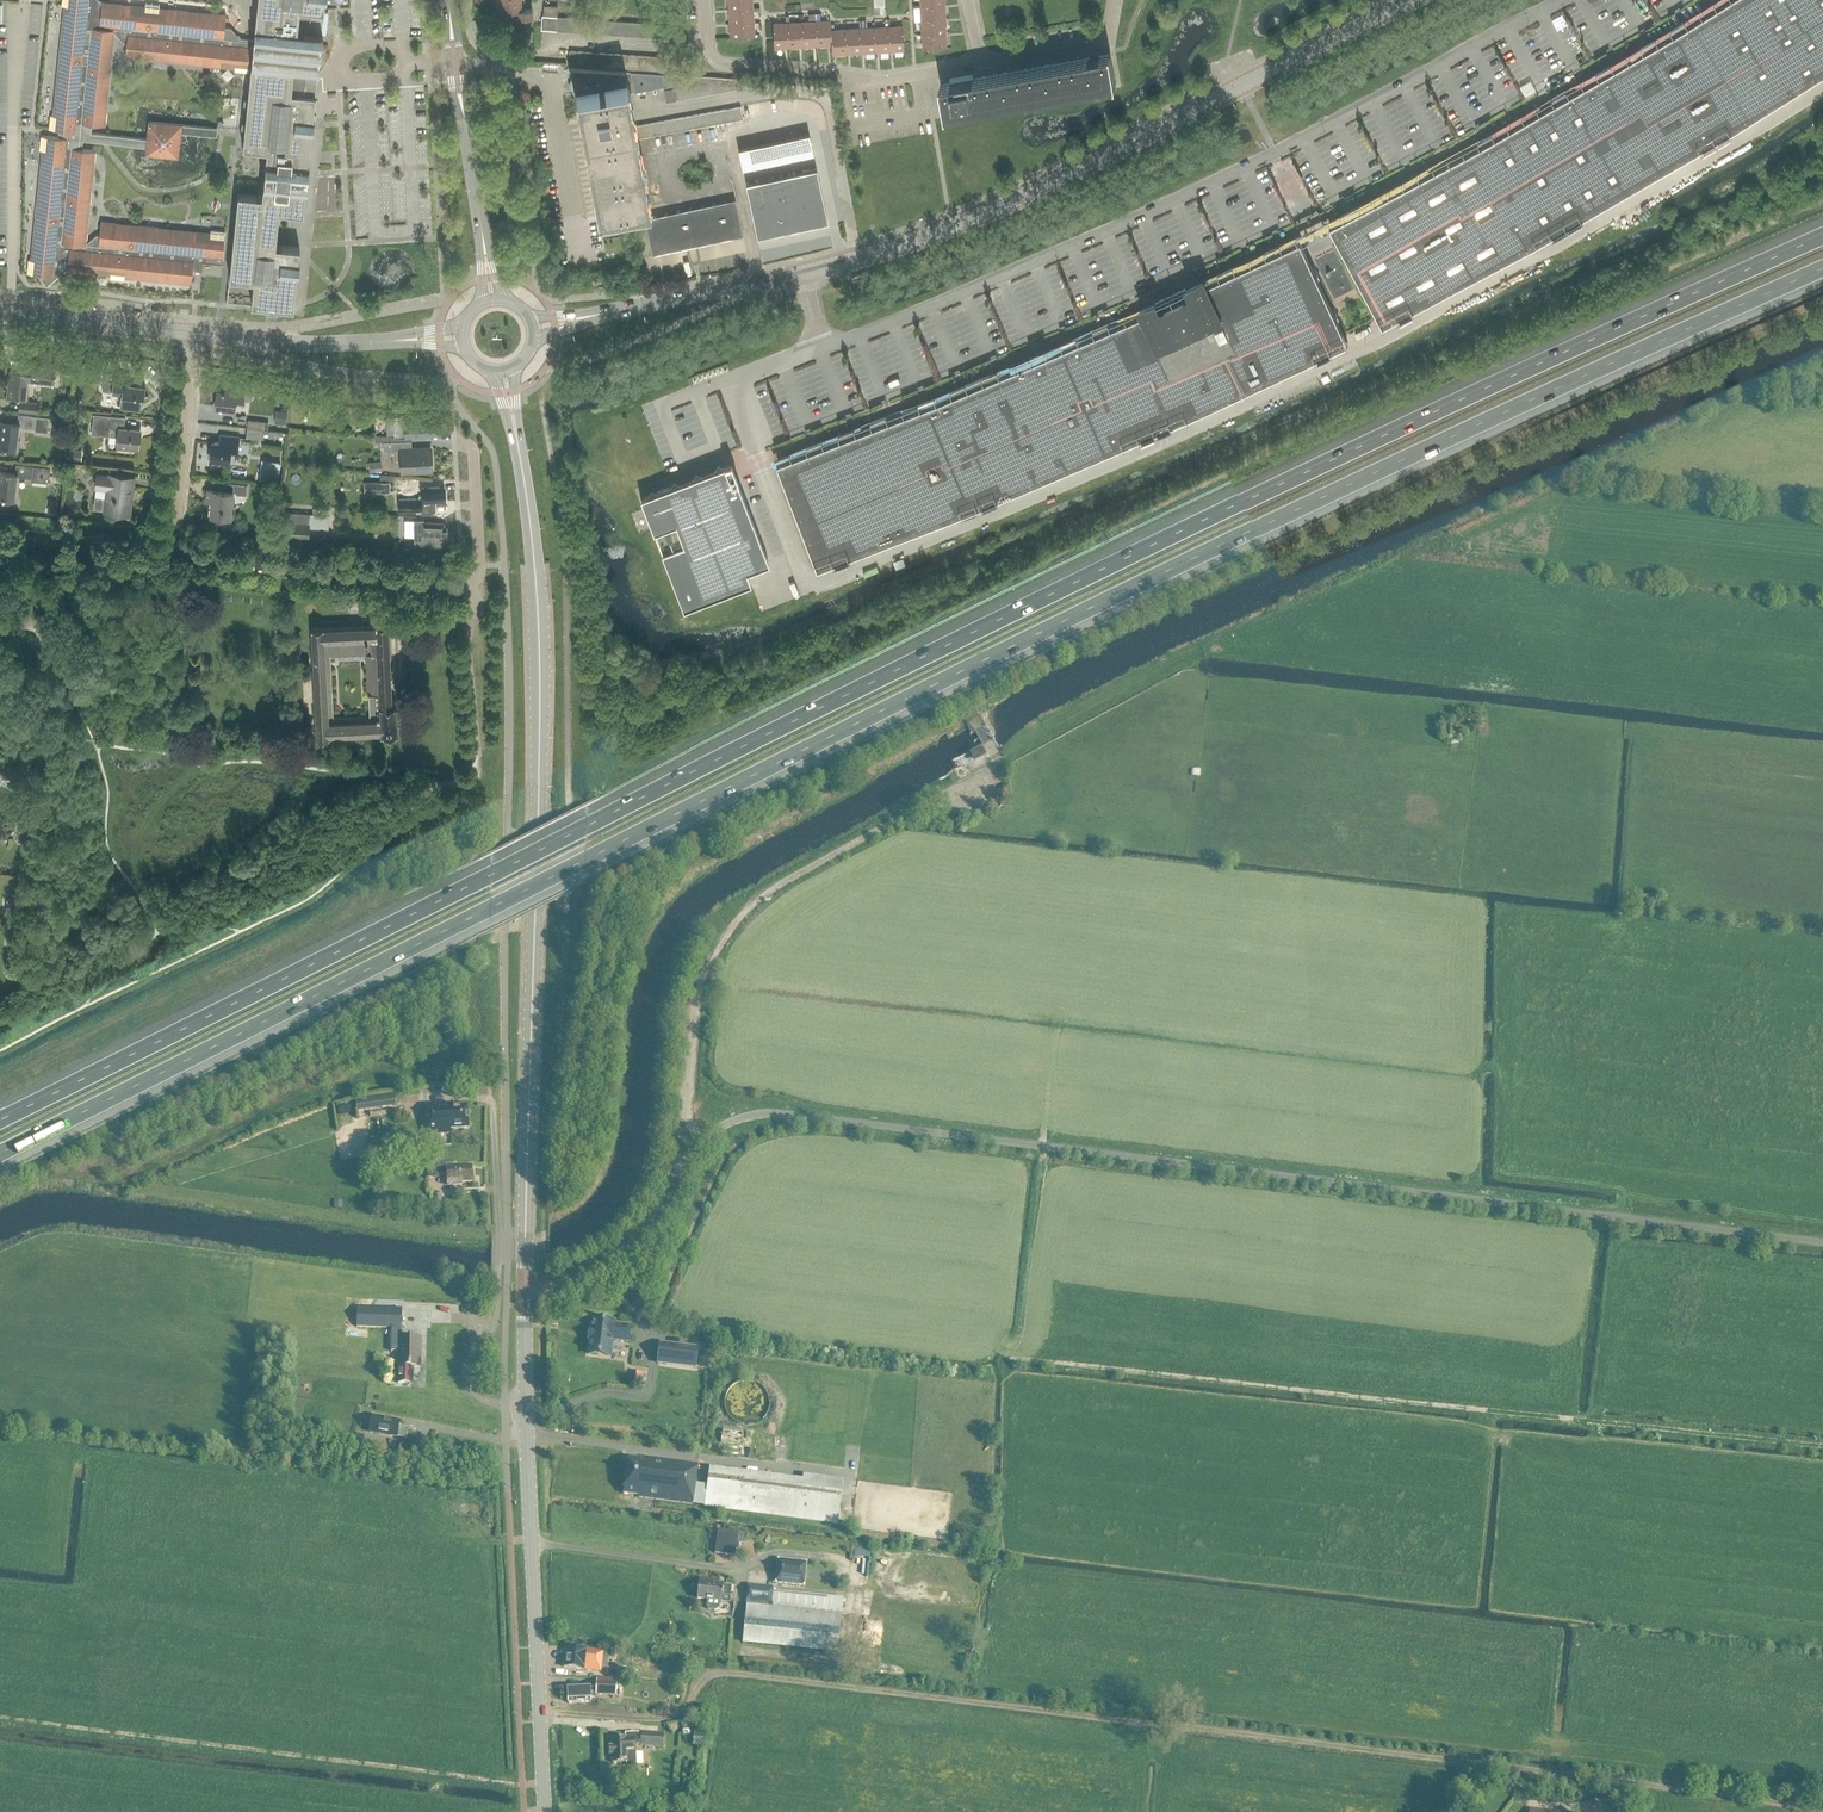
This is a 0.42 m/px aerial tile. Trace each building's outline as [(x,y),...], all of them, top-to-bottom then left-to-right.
[(67,270),(111,274),(111,277),(124,279),(125,276),(192,283),(193,272),(202,273),(203,263),(222,265),(224,252),(225,234),(225,231),(211,230),(211,233),(101,221),(100,235),(97,235),(87,243),(85,243),(95,150),(82,149),(83,139),(147,146),(146,153),(178,157),(181,132),(214,135),(214,128),(149,121),(148,139),(91,133),(92,124),(105,125),(110,70),(112,55),(114,32),(116,32),(124,42),(127,42),(125,56),(235,68),(251,69),(254,40),(240,38),(231,28),(225,28),(227,15),(159,8),(160,5),(146,4),(146,6),(102,2),(102,3),(101,3),(98,0),(63,0),(62,5),(65,5),(59,70),(54,115),(51,115),(50,128),(52,129),(60,130),(59,137),(45,135),(45,136),(42,135),(40,149),(43,149),(32,259),(29,259),(28,272),(31,273),(30,273),(39,274),(47,284),(67,268),(68,268),(67,270)] [(316,93),(308,92),(310,81),(313,81),(312,75),(312,70),(319,70),(322,34),(315,33),(317,10),(324,11),(326,0),(258,0),(254,40),(251,69),(243,147),(269,149),(264,196),(238,193),(230,277),(254,280),(252,303),(267,305),(267,308),(278,309),(278,306),(294,308),(298,271),(299,271),(300,260),(299,260),(300,247),(276,245),(279,210),(304,213),(306,188),(307,188),(309,177),(307,177),(307,176),(309,176),(310,165),(308,165),(312,129),(314,129),(314,124),(315,118),(313,118),(316,93)] [(498,11),(509,10),(509,17),(533,16),(532,8),(522,9),(521,0),(497,0),(498,11)] [(753,0),(729,0),(729,8),(753,7),(753,0)] [(1822,75),(1822,0),(1730,0),(1675,34),(1482,146),(1330,227),(1383,326),(1538,244),(1732,132),(1822,75)] [(945,18),(945,4),(921,5),(922,20),(945,18)] [(557,16),(558,6),(544,5),(544,15),(557,16)] [(754,21),(753,7),(729,8),(730,23),(754,21)] [(549,30),(550,16),(542,15),(542,29),(549,30)] [(556,30),(557,16),(550,16),(549,30),(556,30)] [(564,31),(565,17),(557,16),(556,30),(564,31)] [(571,31),(572,17),(565,17),(564,31),(571,31)] [(579,32),(580,18),(572,17),(571,31),(579,32)] [(586,32),(587,18),(580,18),(579,32),(586,32)] [(593,33),(594,19),(587,18),(586,32),(593,33)] [(946,33),(945,18),(922,20),(922,34),(946,33)] [(601,33),(602,19),(594,19),(593,33),(601,33)] [(608,34),(609,20),(602,19),(601,33),(608,34)] [(616,34),(617,21),(609,20),(608,34),(616,34)] [(832,37),(831,30),(831,20),(816,21),(817,45),(831,44),(831,37),(832,37)] [(623,35),(624,21),(617,21),(616,34),(623,35)] [(631,35),(631,22),(624,21),(623,35),(631,35)] [(755,36),(754,21),(730,23),(731,37),(755,36)] [(817,45),(816,21),(802,22),(803,46),(817,45)] [(638,36),(639,22),(631,22),(631,35),(638,36)] [(645,36),(646,23),(639,22),(638,36),(645,36)] [(803,46),(802,22),(787,23),(789,47),(803,46)] [(653,37),(654,23),(646,23),(645,36),(653,37)] [(660,37),(661,24),(654,23),(653,37),(660,37)] [(789,47),(787,23),(773,24),(774,47),(789,47)] [(669,24),(661,24),(660,37),(668,38),(669,24)] [(903,26),(888,27),(890,51),(904,50),(903,26)] [(890,51),(888,27),(874,28),(875,51),(890,51)] [(861,52),(860,28),(845,29),(846,53),(861,52)] [(875,51),(874,28),(860,28),(861,52),(875,51)] [(846,53),(845,29),(831,30),(832,37),(831,37),(831,44),(832,54),(846,53)] [(947,47),(946,33),(922,34),(923,49),(947,47)] [(576,65),(577,51),(570,50),(569,64),(576,65)] [(584,65),(585,51),(577,51),(576,65),(584,65)] [(591,66),(592,52),(585,51),(584,65),(591,66)] [(599,66),(600,52),(592,52),(591,66),(599,66)] [(606,67),(607,53),(600,52),(599,66),(606,67)] [(613,67),(614,53),(607,53),(606,67),(613,67)] [(621,68),(622,54),(614,53),(613,67),(621,68)] [(1115,84),(1116,84),(1111,53),(1110,53),(1110,54),(942,84),(942,83),(941,84),(947,114),(948,114),(947,114),(1115,83),(1115,84)] [(628,68),(629,54),(622,54),(621,68),(628,68)] [(636,69),(637,55),(629,54),(628,68),(636,69)] [(643,69),(644,55),(637,55),(636,69),(643,69)] [(650,70),(651,56),(644,55),(643,69),(650,70)] [(658,70),(659,56),(651,56),(650,70),(658,70)] [(666,57),(659,56),(658,70),(665,71),(666,57)] [(637,138),(635,125),(629,92),(675,84),(675,87),(682,86),(690,85),(697,83),(704,82),(711,81),(718,79),(725,78),(727,78),(625,71),(625,70),(572,67),(598,214),(631,208),(633,221),(645,219),(652,254),(744,235),(736,198),(652,216),(640,151),(637,138)] [(728,91),(725,78),(718,79),(720,92),(728,91)] [(738,89),(736,78),(727,78),(725,78),(728,91),(738,89)] [(720,92),(718,79),(711,81),(713,93),(720,92)] [(713,93),(711,81),(704,82),(706,95),(713,93)] [(706,95),(704,82),(697,83),(699,96),(706,95)] [(699,96),(697,83),(690,85),(692,97),(699,96)] [(692,97),(690,85),(682,86),(685,99),(692,97)] [(685,99),(682,86),(675,87),(677,98),(678,100),(685,99)] [(677,98),(675,87),(664,89),(667,100),(677,98)] [(741,106),(734,107),(736,120),(743,119),(741,106)] [(736,120),(734,107),(727,108),(729,121),(736,120)] [(729,121),(727,108),(720,110),(722,123),(729,121)] [(722,123),(720,110),(713,111),(715,124),(718,123),(722,123)] [(715,124),(713,111),(705,112),(708,125),(711,125),(715,124)] [(708,125),(705,112),(698,114),(701,127),(704,126),(708,125)] [(701,127),(698,114),(691,115),(694,128),(697,127),(701,127)] [(694,128),(691,115),(684,116),(687,129),(691,128),(694,128)] [(687,129),(684,116),(677,118),(680,130),(684,130),(687,129)] [(680,130),(677,118),(670,119),(673,132),(677,131),(680,130)] [(673,132),(670,119),(663,120),(666,133),(671,132),(673,132)] [(666,133),(663,120),(656,121),(658,134),(664,133),(666,133)] [(658,134),(656,121),(649,123),(651,136),(657,135),(658,134)] [(651,136),(649,123),(642,124),(644,137),(651,136)] [(715,124),(711,125),(713,138),(720,136),(718,123),(715,124)] [(644,137),(642,124),(635,125),(637,138),(644,137)] [(708,125),(704,126),(707,139),(713,138),(711,125),(708,125)] [(701,127),(697,127),(700,140),(707,139),(704,126),(701,127)] [(694,128),(691,128),(693,141),(700,140),(697,127),(694,128)] [(687,129),(684,130),(687,143),(693,141),(691,128),(687,129)] [(680,130),(677,131),(680,144),(687,143),(684,130),(680,130)] [(673,132),(671,132),(673,145),(680,144),(677,131),(673,132)] [(666,133),(664,133),(666,146),(673,145),(671,132),(666,133)] [(658,134),(657,135),(660,147),(666,146),(664,133),(658,134)] [(738,148),(743,168),(814,153),(809,133),(738,148)] [(651,136),(653,149),(660,147),(657,135),(651,136)] [(644,137),(646,150),(653,149),(651,136),(644,137)] [(644,137),(637,138),(640,151),(646,150),(644,137)] [(725,151),(707,155),(709,168),(712,181),(729,177),(725,151)] [(707,155),(689,158),(692,171),(709,168),(707,155)] [(689,158),(672,161),(674,174),(692,171),(689,158)] [(672,161),(654,164),(657,177),(674,174),(672,161)] [(709,168),(692,171),(694,184),(712,181),(709,168)] [(746,183),(757,236),(828,221),(817,168),(746,183)] [(692,171),(674,174),(677,187),(694,184),(692,171)] [(674,174),(657,177),(659,190),(677,187),(674,174)] [(1192,417),(1348,344),(1300,242),(1208,285),(1204,276),(1186,284),(1191,293),(1161,307),(1157,298),(1139,306),(1143,315),(939,402),(778,464),(819,569),(983,506),(1192,417)] [(53,384),(56,362),(23,359),(22,371),(10,369),(7,395),(27,397),(28,381),(53,384)] [(73,379),(75,369),(62,367),(61,377),(73,379)] [(114,372),(114,373),(105,372),(103,391),(112,391),(112,392),(122,393),(120,405),(141,408),(142,395),(145,395),(146,385),(129,383),(130,373),(114,372)] [(250,388),(245,387),(245,386),(225,384),(224,389),(222,389),(222,391),(218,390),(216,409),(235,411),(236,399),(243,400),(248,401),(251,400),(252,397),(253,392),(252,389),(250,388)] [(37,413),(38,402),(20,400),(18,411),(37,413)] [(277,411),(276,424),(287,425),(288,412),(277,411)] [(372,422),(373,415),(351,412),(350,419),(372,422)] [(35,428),(35,430),(48,432),(50,417),(21,414),(20,423),(0,421),(0,425),(0,447),(17,449),(20,426),(35,428)] [(140,439),(141,430),(124,428),(125,417),(96,414),(94,433),(118,436),(117,445),(136,447),(137,439),(140,439)] [(410,418),(394,418),(394,434),(394,435),(441,433),(441,432),(442,432),(442,425),(441,425),(441,419),(429,420),(429,417),(410,418)] [(265,429),(265,421),(248,419),(247,427),(265,429)] [(265,421),(265,429),(272,430),(273,422),(265,421)] [(263,439),(264,431),(247,429),(246,437),(263,439)] [(238,452),(239,437),(221,435),(220,442),(212,442),(210,459),(229,461),(230,451),(238,452)] [(402,472),(432,471),(431,447),(412,448),(412,441),(384,442),(384,451),(401,450),(402,472)] [(280,484),(282,463),(262,461),(260,482),(280,484)] [(371,472),(380,472),(380,462),(371,463),(371,472)] [(774,574),(737,480),(730,462),(640,496),(641,498),(684,608),(774,574)] [(42,482),(50,482),(51,468),(16,464),(15,473),(0,471),(0,498),(15,499),(18,476),(33,478),(32,481),(42,482)] [(108,487),(107,496),(95,495),(94,508),(106,509),(106,508),(118,510),(117,511),(129,512),(132,493),(134,493),(135,486),(132,486),(133,477),(110,474),(110,475),(99,474),(97,486),(108,487)] [(246,495),(247,484),(223,482),(222,490),(207,489),(206,500),(212,501),(210,515),(231,517),(234,492),(236,492),(236,494),(246,495)] [(379,494),(391,494),(391,483),(379,483),(379,494)] [(445,501),(445,486),(422,487),(422,498),(399,499),(399,511),(423,511),(423,502),(445,501)] [(311,515),(284,513),(284,522),(283,537),(309,538),(310,523),(311,515)] [(425,520),(414,520),(415,536),(415,544),(443,545),(443,536),(445,537),(447,535),(447,528),(445,526),(444,526),(444,523),(425,522),(425,520)] [(351,609),(369,611),(370,600),(352,598),(351,609)] [(317,737),(329,736),(329,734),(381,732),(381,733),(398,732),(396,704),(392,704),(388,623),(376,624),(376,625),(324,627),(324,626),(311,627),(317,737)] [(1480,727),(1480,720),(1464,718),(1463,723),(1470,723),(1470,725),(1477,725),(1477,726),(1480,727)] [(1459,738),(1459,728),(1448,727),(1447,738),(1459,738)] [(979,760),(988,755),(985,749),(976,754),(979,760)] [(31,843),(32,826),(19,825),(18,841),(31,843)] [(1660,899),(1640,897),(1639,907),(1659,909),(1660,899)] [(363,1117),(394,1111),(393,1108),(401,1106),(398,1094),(360,1101),(363,1117)] [(451,1131),(469,1130),(468,1107),(450,1108),(449,1105),(426,1106),(426,1115),(425,1115),(426,1136),(451,1135),(451,1131)] [(470,1182),(470,1167),(446,1169),(446,1164),(428,1163),(428,1179),(438,1179),(438,1175),(446,1175),(447,1185),(461,1185),(461,1182),(470,1182)] [(442,1211),(442,1196),(432,1196),(432,1211),(442,1211)] [(399,1346),(398,1368),(399,1368),(398,1385),(412,1386),(412,1369),(420,1369),(420,1368),(421,1340),(400,1340),(400,1330),(401,1330),(402,1311),(357,1310),(357,1328),(392,1329),(392,1345),(399,1346)] [(614,1324),(592,1321),(588,1355),(610,1358),(612,1341),(629,1343),(631,1329),(614,1327),(614,1324)] [(698,1350),(660,1345),(658,1365),(695,1369),(698,1350)] [(700,1355),(699,1366),(709,1367),(710,1356),(700,1355)] [(372,1418),(369,1433),(406,1439),(407,1430),(399,1429),(400,1423),(372,1418)] [(739,1455),(742,1433),(723,1431),(720,1453),(739,1455)] [(837,1525),(842,1489),(709,1472),(707,1487),(695,1486),(698,1466),(643,1459),(643,1461),(628,1459),(623,1495),(638,1497),(638,1499),(837,1525)] [(736,1545),(744,1546),(745,1536),(718,1533),(715,1554),(735,1557),(736,1545)] [(778,1561),(775,1584),(804,1587),(806,1563),(778,1561)] [(698,1600),(707,1601),(706,1609),(708,1611),(710,1612),(716,1612),(718,1611),(719,1610),(720,1602),(730,1603),(731,1588),(723,1587),(709,1585),(709,1582),(700,1581),(698,1600)] [(774,1588),(747,1586),(745,1603),(747,1604),(743,1643),(838,1654),(843,1600),(773,1593),(774,1588)] [(600,1674),(603,1653),(585,1651),(585,1652),(566,1650),(564,1668),(588,1671),(588,1672),(600,1674)] [(616,1697),(616,1685),(596,1684),(596,1687),(590,1687),(567,1688),(568,1704),(591,1704),(590,1699),(596,1700),(596,1697),(616,1697)] [(693,1745),(702,1746),(704,1732),(695,1731),(693,1745)] [(663,1749),(664,1736),(640,1733),(639,1747),(663,1749)] [(635,1767),(634,1746),(639,1746),(638,1734),(625,1735),(625,1740),(612,1740),(613,1764),(627,1763),(628,1768),(635,1767)]
